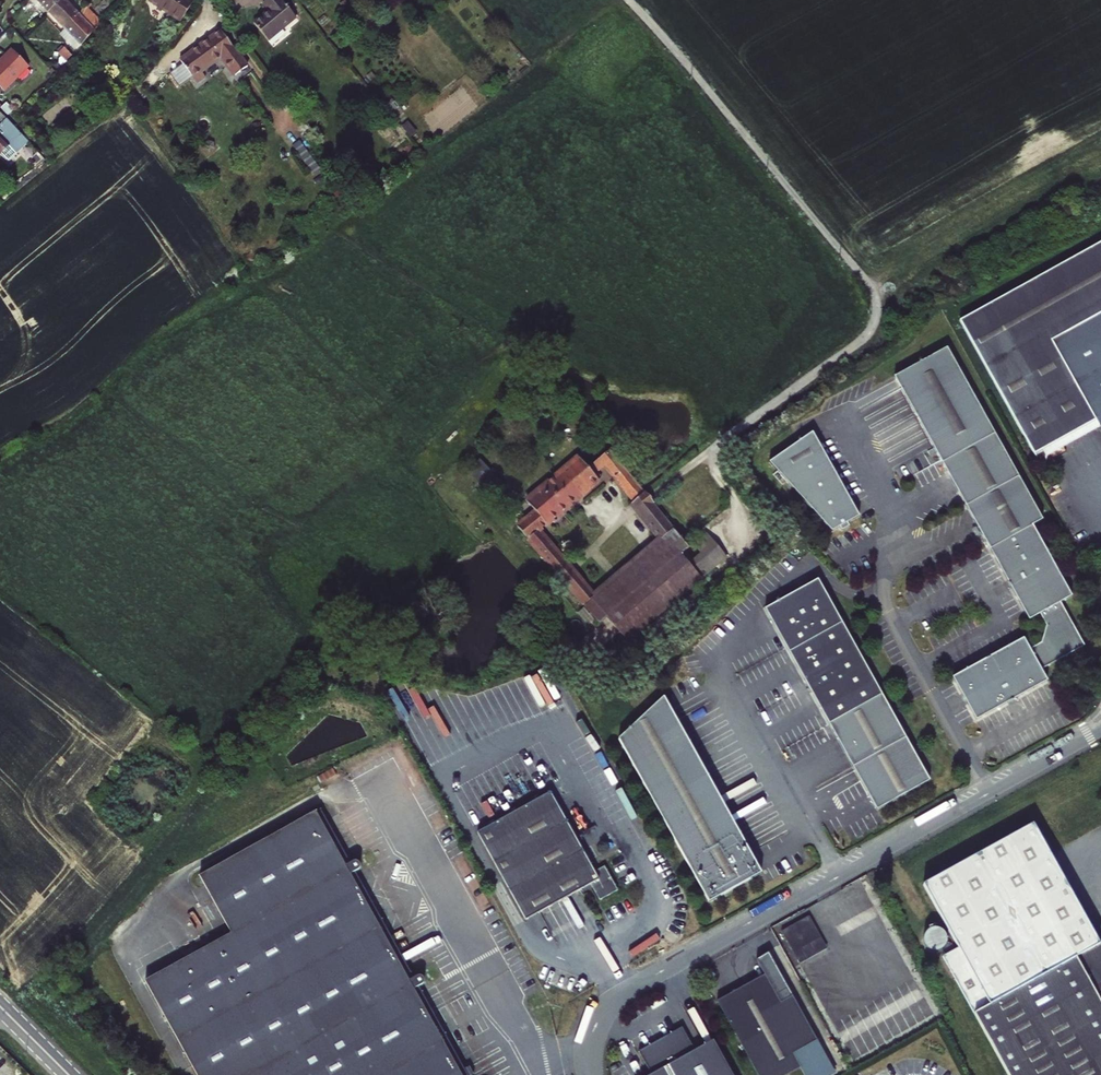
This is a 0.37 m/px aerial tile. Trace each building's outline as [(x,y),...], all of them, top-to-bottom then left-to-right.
[(49,11),(60,0),(38,0),(49,11)] [(49,11),(64,27),(86,6),(81,0),(73,0),(70,4),(66,0),(60,0),(49,11)] [(150,2),(181,21),(193,2),(190,0),(151,0),(150,2)] [(281,0),(269,0),(264,4),(269,11),(254,22),(268,41),(296,20),(281,0)] [(64,27),(76,39),(81,44),(102,22),(86,6),(64,27)] [(64,27),(60,31),(72,43),(76,39),(64,27)] [(194,77),(222,56),(237,76),(250,67),(224,31),(183,62),(194,77)] [(66,61),(72,55),(63,47),(58,52),(66,61)] [(5,91),(29,66),(13,50),(0,62),(0,86),(5,91)] [(185,64),(171,74),(181,87),(194,77),(185,64)] [(1,109),(8,116),(13,112),(6,104),(1,109)] [(0,125),(0,153),(8,161),(20,149),(28,141),(6,119),(2,123),(0,125)] [(300,137),(290,144),(312,172),(321,165),(300,137)] [(32,145),(28,141),(20,149),(24,153),(32,145)] [(1092,428),(1096,435),(1100,432),(1100,248),(956,329),(1033,467),(1043,470),(1043,465),(1039,458),(1092,428)] [(1027,655),(1021,645),(950,685),(974,728),(979,725),(1045,687),(1039,677),(1082,653),(1057,609),(1068,603),(1029,533),(1039,527),(942,356),(890,385),(1026,628),(1037,621),(1044,632),(1039,649),(1027,655)] [(1039,458),(1043,465),(1096,435),(1092,428),(1039,458)] [(766,471),(829,539),(837,535),(838,539),(846,534),(844,531),(856,524),(808,440),(766,471)] [(580,457),(520,507),(529,517),(518,526),(601,623),(608,618),(628,642),(728,557),(706,532),(688,547),(609,449),(589,467),(580,457)] [(765,609),(828,725),(875,811),(928,782),(818,580),(765,609)] [(617,741),(708,904),(760,875),(663,700),(617,741)] [(594,871),(551,792),(477,833),(525,920),(591,884),(599,900),(619,890),(605,866),(594,871)] [(447,1049),(452,1046),(444,1032),(439,1034),(413,989),(418,986),(420,983),(419,979),(416,976),(412,977),(408,979),(381,933),(386,931),(378,917),(373,919),(347,874),(352,871),(354,868),(354,864),(351,861),(346,862),(342,864),(316,818),(320,816),(316,808),(197,876),(230,933),(145,982),(198,1074),(462,1074),(447,1049)] [(346,862),(320,816),(316,818),(342,864),(346,862)] [(922,883),(957,946),(953,948),(950,942),(945,940),(944,942),(943,944),(942,946),(941,947),(944,953),(941,955),(1008,1074),(1100,1074),(1100,941),(1098,942),(1032,822),(922,883)] [(378,917),(352,871),(347,874),(373,919),(378,917)] [(805,917),(781,931),(797,960),(821,946),(805,917)] [(945,936),(942,931),(941,930),(937,928),(933,927),(928,928),(923,935),(922,941),(925,946),(929,949),(935,950),(941,947),(942,946),(943,944),(944,942),(945,940),(945,936)] [(412,977),(386,931),(381,933),(408,979),(412,977)] [(756,960),(764,975),(717,1000),(759,1074),(787,1074),(800,1068),(793,1054),(816,1041),(768,953),(756,960)] [(444,1032),(418,986),(413,989),(439,1034),(444,1032)] [(713,1040),(695,1050),(682,1027),(639,1052),(652,1074),(651,1074),(733,1074),(713,1040)] [(816,1041),(793,1054),(800,1068),(804,1074),(821,1074),(832,1069),(816,1041)] [(452,1046),(447,1049),(462,1074),(468,1074),(452,1046)]
